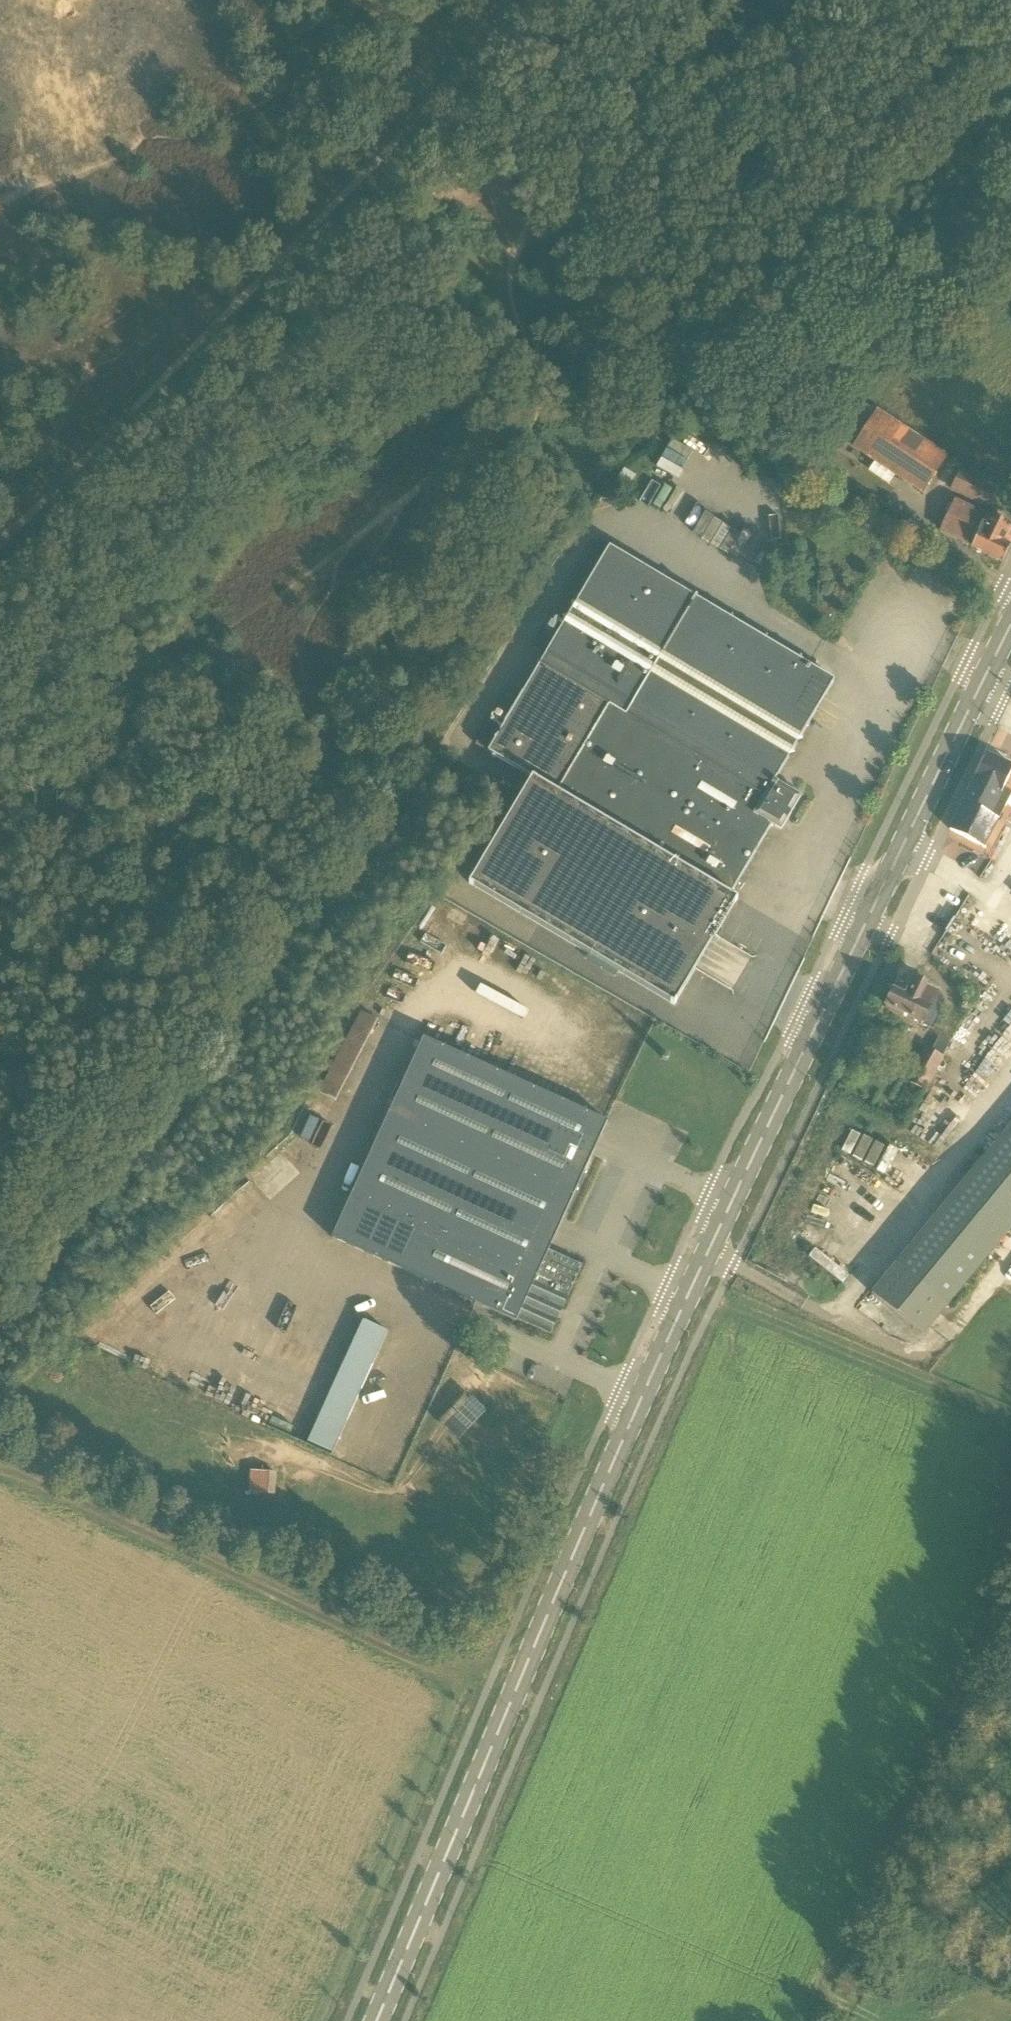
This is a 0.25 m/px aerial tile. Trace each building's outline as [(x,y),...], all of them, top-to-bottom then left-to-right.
[(923,495),(948,456),(877,409),(851,448),(923,495)] [(987,506),(996,488),(962,471),(953,489),(987,506)] [(988,515),(955,499),(939,532),(1003,562),(1010,546),(1006,543),(1010,533),(1010,526),(988,515)] [(748,561),(760,541),(697,503),(685,524),(748,561)] [(476,744),(531,777),(470,883),(674,1005),(738,899),(731,895),(772,826),(782,831),(802,797),(775,781),(835,680),(596,540),(567,592),(579,599),(501,731),(488,723),(476,744)] [(969,792),(998,806),(1005,809),(1010,797),(1010,791),(1005,788),(1010,775),(1010,765),(987,754),(969,792)] [(951,829),(985,849),(1005,809),(998,806),(969,792),(951,829)] [(895,990),(886,1007),(922,1024),(934,1029),(940,1017),(940,995),(936,993),(937,990),(927,985),(927,984),(918,980),(917,981),(905,975),(898,991),(895,990)] [(378,1021),(360,1012),(318,1091),(337,1101),(378,1021)] [(927,1046),(913,1073),(929,1082),(943,1055),(952,1039),(941,1033),(932,1049),(927,1046)] [(425,1036),(334,1233),(517,1318),(548,1332),(579,1265),(582,1266),(583,1265),(549,1250),(608,1121),(425,1036)] [(897,1263),(872,1293),(923,1335),(1010,1230),(1010,1126),(897,1263)] [(364,1320),(308,1445),(332,1456),(389,1331),(364,1320)] [(275,1495),(278,1473),(251,1470),(249,1493),(275,1495)]
